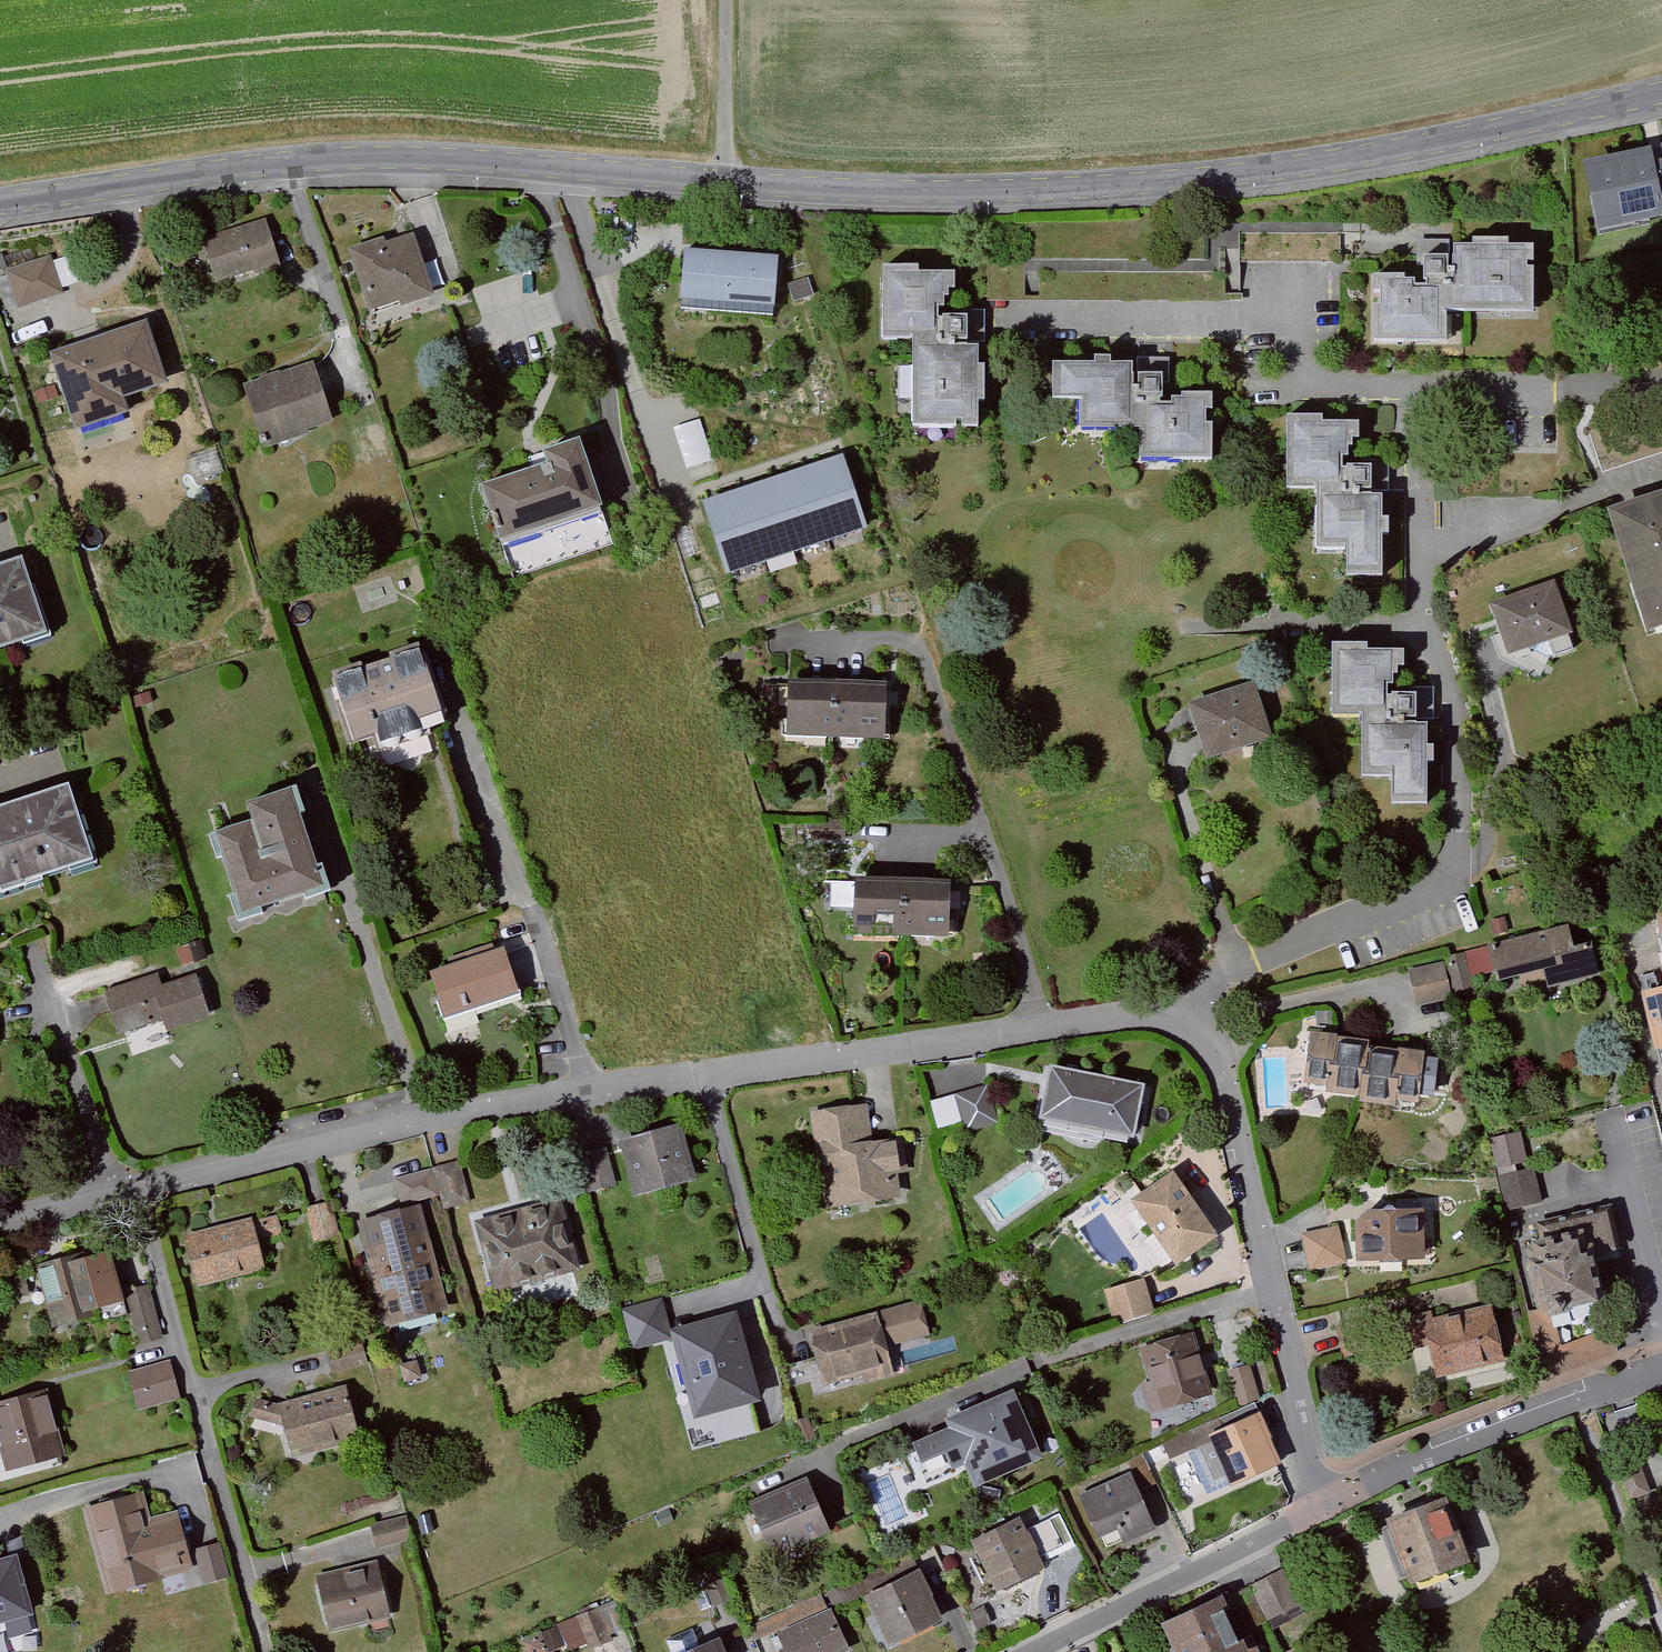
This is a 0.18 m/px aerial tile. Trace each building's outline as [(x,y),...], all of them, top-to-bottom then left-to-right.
[(1598,234),(1661,221),(1661,161),(1654,162),(1651,150),(1583,164),(1598,234)] [(279,268),(264,223),(206,242),(220,287),(279,268)] [(401,301),(403,308),(436,297),(416,238),(386,247),(384,241),(352,252),(372,311),(401,301)] [(1376,274),(1377,340),(1457,339),(1458,307),(1536,307),(1536,241),(1458,241),(1458,251),(1427,249),(1426,274),(1376,274)] [(776,252),(684,245),(679,303),(771,311),(776,252)] [(53,259),(8,272),(18,307),(63,294),(53,259)] [(950,261),(881,261),(880,332),(911,332),(910,422),(977,423),(977,341),(964,341),(964,306),(950,306),(950,261)] [(168,388),(148,326),(53,358),(78,433),(130,416),(126,402),(168,388)] [(1098,355),(1057,355),(1057,392),(1085,392),(1085,421),(1144,421),(1144,454),(1222,454),(1222,419),(1214,419),(1214,404),(1222,404),(1222,388),(1189,388),(1189,392),(1179,392),(1179,397),(1168,397),(1167,397),(1167,392),(1168,392),(1168,388),(1168,367),(1144,367),(1144,379),(1140,379),(1140,367),(1138,367),(1138,355),(1116,355),(1116,349),(1099,349),(1098,355)] [(338,432),(317,369),(247,392),(267,455),(338,432)] [(1383,517),(1383,499),(1383,494),(1372,494),(1361,494),(1361,489),(1372,489),(1372,467),(1372,463),(1349,463),(1349,467),(1341,467),(1341,455),(1349,455),(1349,444),(1354,444),(1354,436),(1358,436),(1358,419),(1319,420),(1319,413),(1286,413),(1287,490),(1318,489),(1318,555),(1348,555),(1348,580),(1383,580),(1383,533),(1391,533),(1391,517),(1383,517)] [(675,429),(687,470),(713,462),(701,421),(675,429)] [(504,551),(605,519),(586,458),(581,444),(544,456),(548,469),(484,491),(504,551)] [(701,503),(725,576),(867,530),(843,457),(701,503)] [(1610,509),(1651,632),(1661,629),(1661,492),(1610,509)] [(19,557),(0,563),(0,652),(46,637),(19,557)] [(1579,637),(1560,582),(1494,605),(1513,660),(1579,637)] [(1431,751),(1431,733),(1431,729),(1419,729),(1409,729),(1409,724),(1419,724),(1419,701),(1419,697),(1396,697),(1396,701),(1389,701),(1389,689),(1397,689),(1397,678),(1402,678),(1402,670),(1405,670),(1405,654),(1367,654),(1367,647),(1334,647),(1334,724),(1365,724),(1365,789),(1395,789),(1395,814),(1431,814),(1431,767),(1439,767),(1439,751),(1431,751)] [(330,681),(352,747),(445,716),(422,650),(330,681)] [(786,681),(784,739),(884,743),(887,685),(786,681)] [(1280,741),(1261,683),(1194,706),(1214,764),(1280,741)] [(64,793),(0,814),(0,903),(90,873),(64,793)] [(302,820),(293,793),(243,809),(249,826),(204,841),(212,866),(217,864),(230,902),(225,903),(234,930),(259,922),(258,917),(303,902),(304,907),(329,899),(320,873),(315,875),(297,821),(302,820)] [(950,944),(952,886),(854,883),(825,882),(824,913),(853,914),(852,941),(950,944)] [(1508,922),(1493,926),(1496,940),(1511,936),(1508,922)] [(1579,957),(1572,932),(1447,962),(1447,966),(1413,974),(1422,1011),(1549,980),(1553,998),(1587,990),(1607,985),(1599,952),(1579,957)] [(438,1026),(512,1000),(496,954),(422,979),(438,1026)] [(157,978),(102,997),(117,1041),(162,1026),(166,1037),(210,1022),(196,979),(161,991),(157,978)] [(1649,1004),(1661,1057),(1661,1001),(1649,1004)] [(1372,1112),(1385,1056),(1323,1045),(1313,1098),(1372,1112)] [(1385,1056),(1372,1112),(1422,1123),(1434,1067),(1385,1056)] [(1150,1094),(1052,1074),(1041,1129),(1139,1148),(1150,1094)] [(1002,1127),(989,1089),(956,1100),(968,1137),(1002,1127)] [(865,1106),(814,1113),(828,1209),(906,1197),(897,1135),(870,1139),(865,1106)] [(682,1126),(619,1143),(634,1197),(697,1180),(682,1126)] [(1491,1139),(1505,1211),(1541,1204),(1534,1165),(1528,1166),(1522,1133),(1491,1139)] [(576,1158),(586,1193),(616,1185),(606,1149),(576,1158)] [(400,1202),(443,1192),(447,1208),(471,1203),(461,1161),(394,1176),(400,1202)] [(1175,1171),(1130,1202),(1176,1271),(1221,1241),(1175,1171)] [(331,1201),(306,1208),(315,1242),(340,1236),(331,1201)] [(561,1201),(476,1223),(495,1293),(579,1270),(561,1201)] [(420,1206),(358,1222),(385,1327),(448,1310),(420,1206)] [(1616,1210),(1534,1221),(1549,1332),(1617,1324),(1610,1269),(1623,1267),(1616,1210)] [(1372,1216),(1369,1274),(1434,1278),(1437,1219),(1372,1216)] [(277,1217),(254,1223),(259,1242),(282,1235),(277,1217)] [(254,1223),(187,1239),(198,1284),(265,1267),(259,1242),(254,1223)] [(1340,1230),(1301,1236),(1308,1280),(1346,1275),(1340,1230)] [(85,1258),(40,1271),(59,1336),(104,1323),(85,1258)] [(1144,1278),(1103,1292),(1114,1327),(1156,1313),(1144,1278)] [(133,1342),(158,1339),(154,1286),(128,1288),(133,1342)] [(621,1310),(631,1350),(673,1339),(671,1332),(663,1300),(621,1310)] [(1436,1312),(1337,1336),(1347,1379),(1423,1361),(1439,1389),(1507,1373),(1494,1317),(1440,1330),(1436,1312)] [(673,1339),(695,1421),(760,1403),(735,1314),(671,1332),(673,1339)] [(882,1318),(810,1335),(826,1402),(898,1385),(882,1318)] [(1194,1333),(1141,1348),(1151,1382),(1144,1385),(1151,1412),(1211,1395),(1194,1333)] [(417,1361),(400,1365),(404,1382),(420,1378),(417,1361)] [(125,1374),(137,1413),(179,1400),(168,1362),(125,1374)] [(1250,1365),(1228,1371),(1238,1406),(1260,1400),(1250,1365)] [(359,1440),(344,1387),(279,1406),(255,1399),(250,1416),(282,1425),(292,1458),(359,1440)] [(1014,1391),(945,1420),(949,1430),(912,1445),(921,1466),(944,1456),(951,1471),(964,1465),(973,1489),(1043,1460),(1014,1391)] [(0,1410),(0,1427),(14,1478),(66,1464),(48,1397),(0,1410)] [(1227,1481),(1230,1488),(1281,1465),(1259,1415),(1209,1437),(1212,1443),(1196,1450),(1212,1487),(1227,1481)] [(1132,1478),(1084,1499),(1101,1537),(1117,1529),(1124,1545),(1156,1532),(1132,1478)] [(820,1481),(752,1506),(775,1566),(842,1541),(820,1481)] [(142,1495),(87,1511),(110,1591),(191,1568),(175,1514),(149,1521),(142,1495)] [(1455,1501),(1382,1523),(1406,1602),(1478,1581),(1455,1501)] [(370,1525),(376,1549),(412,1541),(406,1517),(370,1525)] [(1022,1524),(976,1546),(998,1591),(1043,1568),(1022,1524)] [(220,1545),(195,1552),(204,1584),(228,1577),(220,1545)] [(0,1561),(0,1626),(31,1618),(15,1557),(0,1561)] [(697,1572),(712,1609),(734,1600),(719,1563),(697,1572)] [(379,1565),(316,1580),(329,1634),(392,1618),(379,1565)] [(918,1573),(865,1597),(887,1647),(940,1624),(918,1573)] [(558,1623),(568,1651),(625,1631),(614,1602),(558,1623)] [(983,1607),(970,1614),(978,1629),(991,1622),(983,1607)] [(773,1633),(781,1651),(850,1651),(830,1608),(773,1633)] [(1171,1636),(1178,1651),(1255,1651),(1237,1608),(1171,1636)] [(563,1650),(559,1627),(543,1630),(547,1651),(551,1651),(563,1650)]
